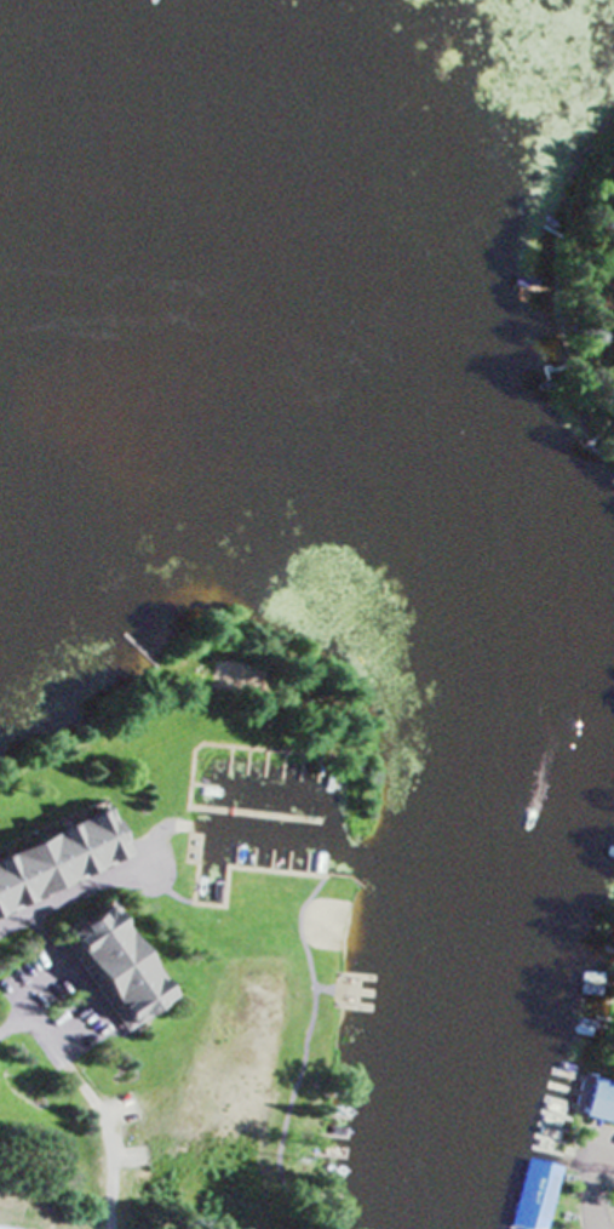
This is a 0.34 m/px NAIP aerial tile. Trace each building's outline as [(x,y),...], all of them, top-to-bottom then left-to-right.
[(105,810),(0,852),(0,913),(125,864),(105,810)] [(160,1003),(104,906),(58,932),(119,1036),(148,1019),(143,1012),(160,1003)] [(580,1119),(613,1127),(613,1086),(589,1080),(580,1119)] [(558,1168),(523,1160),(509,1226),(524,1228),(545,1228),(558,1168)]
